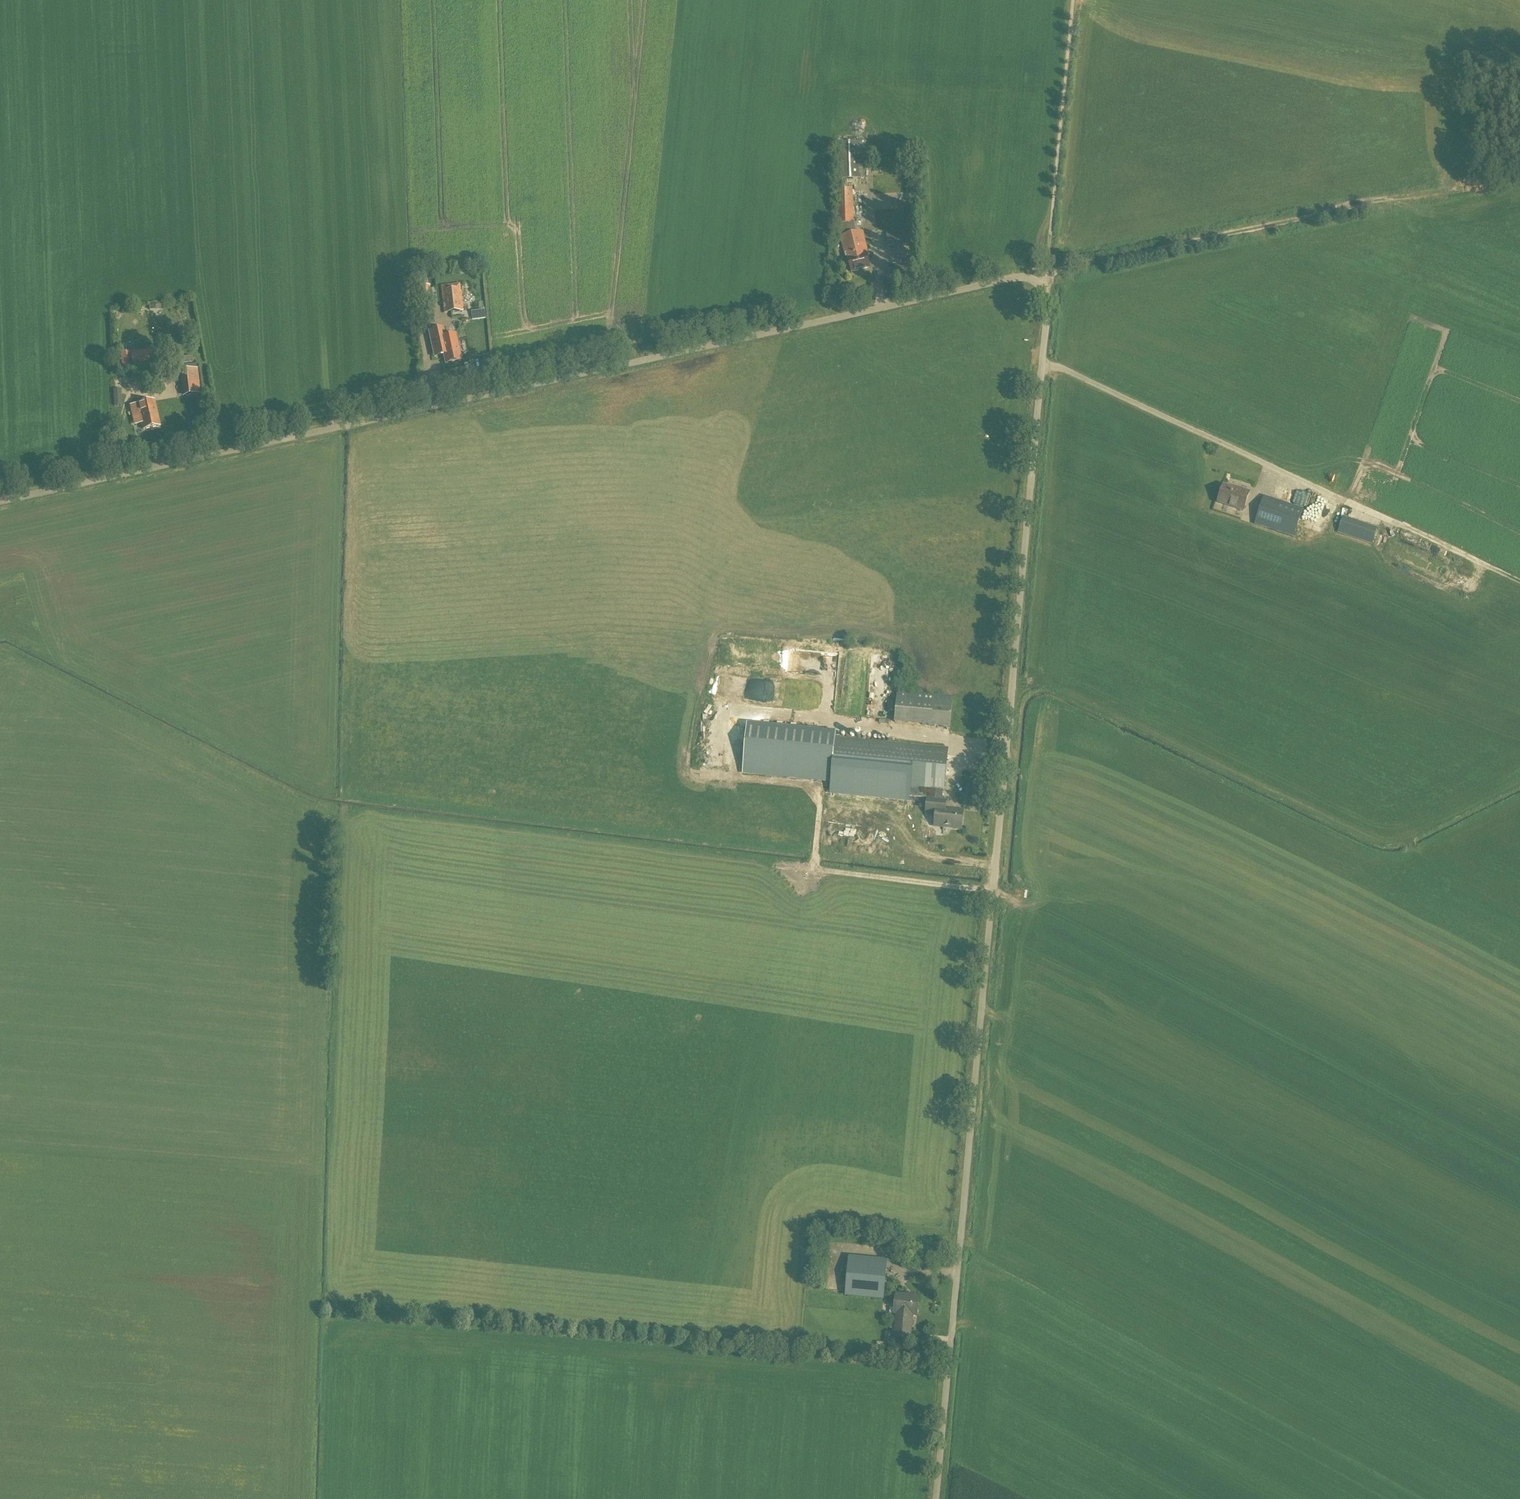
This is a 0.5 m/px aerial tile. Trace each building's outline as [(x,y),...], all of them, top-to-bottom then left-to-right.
[(862,143),(844,143),(837,143),(838,180),(863,179),(862,143)] [(853,189),(837,190),(839,225),(854,224),(853,189)] [(886,231),(887,247),(915,246),(914,229),(886,231)] [(859,233),(841,238),(848,265),(849,264),(851,273),(870,268),(868,260),(870,259),(863,232),(859,233)] [(445,313),(462,311),(459,284),(442,286),(445,313)] [(429,286),(418,287),(418,298),(429,298),(429,286)] [(483,311),(472,312),(472,319),(484,317),(483,311)] [(428,332),(434,358),(443,356),(445,364),(462,361),(456,334),(447,336),(445,328),(428,332)] [(151,348),(130,351),(130,352),(120,353),(122,371),(153,367),(151,348)] [(199,394),(196,369),(182,371),(185,396),(199,394)] [(123,376),(113,377),(115,406),(122,406),(121,389),(122,389),(122,381),(124,381),(123,376)] [(154,401),(138,404),(139,412),(132,414),(134,423),(142,422),(143,430),(160,426),(154,401)] [(1223,485),(1217,503),(1243,512),(1250,492),(1238,488),(1237,490),(1223,485)] [(1254,524),(1266,528),(1293,537),(1303,508),(1273,498),(1264,495),(1254,524)] [(1371,545),(1377,528),(1343,516),(1337,533),(1371,545)] [(732,678),(731,690),(742,691),(742,685),(738,684),(739,679),(732,678)] [(894,723),(950,728),(953,697),(897,692),(894,723)] [(921,798),(927,799),(926,813),(936,814),(935,827),(962,830),(964,811),(946,809),(947,800),(942,800),(943,792),(945,792),(949,748),(884,742),(883,742),(864,740),(839,738),(834,737),(835,732),(748,724),(743,773),(819,780),(826,781),(830,781),(899,788),(907,789),(907,797),(908,797),(909,797),(921,798)] [(849,1257),(845,1296),(884,1299),(887,1260),(849,1257)] [(894,1315),(896,1315),(913,1317),(917,1317),(919,1295),(896,1293),(894,1315)] [(913,1317),(896,1315),(894,1337),(911,1339),(913,1317)]
